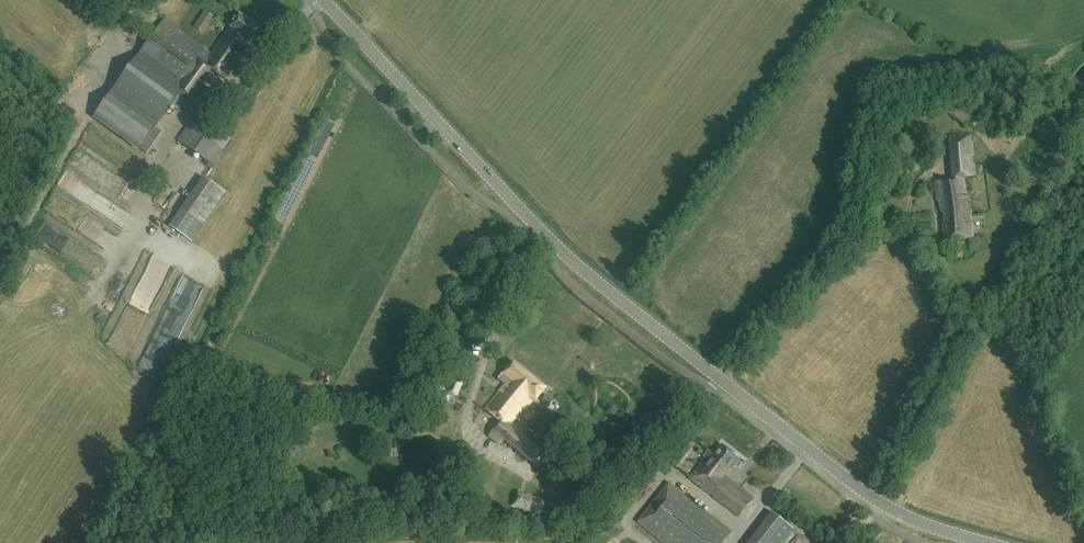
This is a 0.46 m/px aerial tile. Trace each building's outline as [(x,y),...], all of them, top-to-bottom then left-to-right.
[(239,13),(212,54),(163,19),(103,102),(101,101),(99,103),(101,105),(94,115),(146,153),(161,132),(155,128),(173,103),(182,110),(211,69),(227,80),(247,49),(244,47),(258,26),(239,13)] [(232,138),(218,128),(239,97),(228,90),(218,103),(216,101),(204,118),(197,113),(178,140),(212,165),(232,138)] [(936,180),(939,201),(939,202),(941,201),(942,213),(945,214),(946,223),(943,225),(945,241),(973,238),(969,197),(966,197),(964,178),(972,178),(972,175),(975,175),(973,143),(971,143),(971,134),(951,136),(953,179),(936,180)] [(310,159),(308,166),(317,169),(319,161),(310,159)] [(191,241),(225,192),(204,177),(169,226),(191,241)] [(94,218),(85,233),(92,237),(101,222),(94,218)] [(185,273),(199,269),(196,259),(187,262),(188,265),(183,267),(185,273)] [(546,389),(529,375),(513,362),(499,379),(505,384),(485,409),(501,421),(489,436),(500,445),(504,440),(538,468),(548,456),(521,435),(524,431),(512,422),(524,407),(525,408),(533,399),(535,401),(546,389)] [(454,376),(447,391),(457,395),(464,381),(454,376)] [(541,400),(549,407),(554,401),(546,395),(541,400)] [(686,462),(696,450),(688,444),(679,456),(686,462)] [(706,459),(690,478),(739,517),(754,499),(724,475),(733,464),(734,465),(739,458),(737,457),(737,456),(721,444),(713,454),(708,450),(703,457),(706,459)] [(448,480),(443,496),(451,499),(456,482),(448,480)] [(665,542),(723,542),(731,533),(669,483),(638,522),(665,542)] [(544,502),(517,493),(513,505),(539,514),(544,502)] [(425,520),(438,521),(439,505),(426,504),(425,520)] [(772,512),(748,542),(781,542),(793,528),(772,512)]
